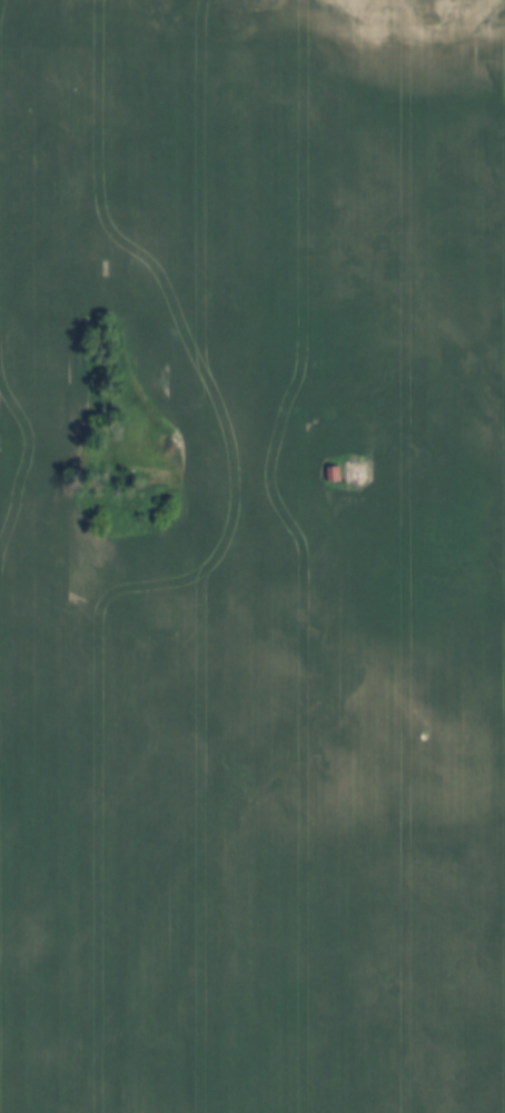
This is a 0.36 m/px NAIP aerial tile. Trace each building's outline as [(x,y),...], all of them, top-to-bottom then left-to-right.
[(325,469),(325,484),(339,484),(339,469),(325,469)]
